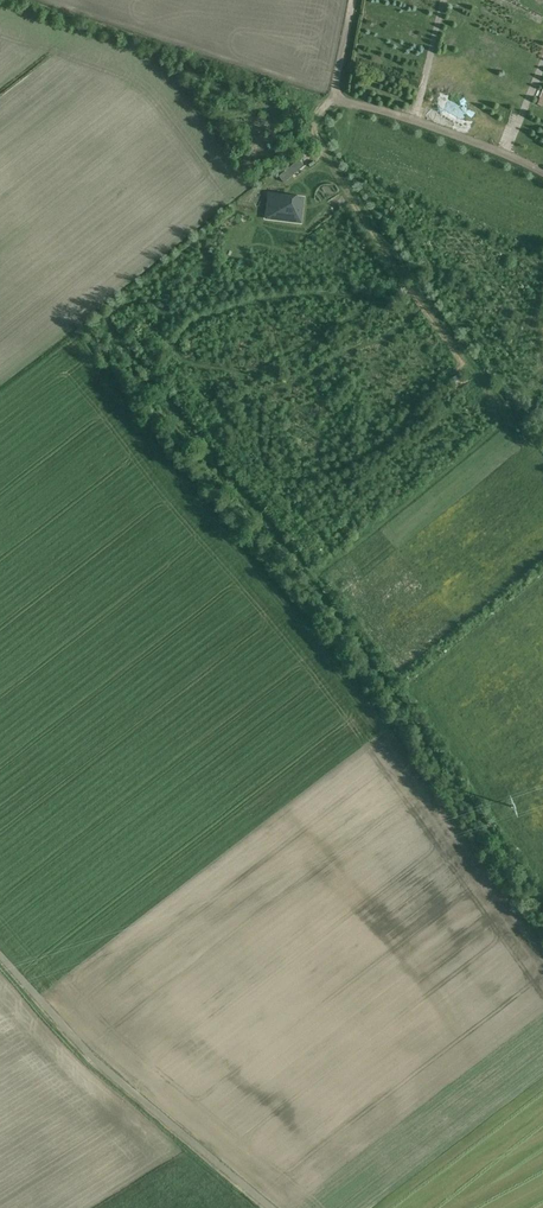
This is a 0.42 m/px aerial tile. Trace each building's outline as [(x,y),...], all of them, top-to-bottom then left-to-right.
[(304,159),(298,152),(271,174),(277,181),(304,159)] [(303,197),(270,193),(268,214),(300,218),(303,197)]
